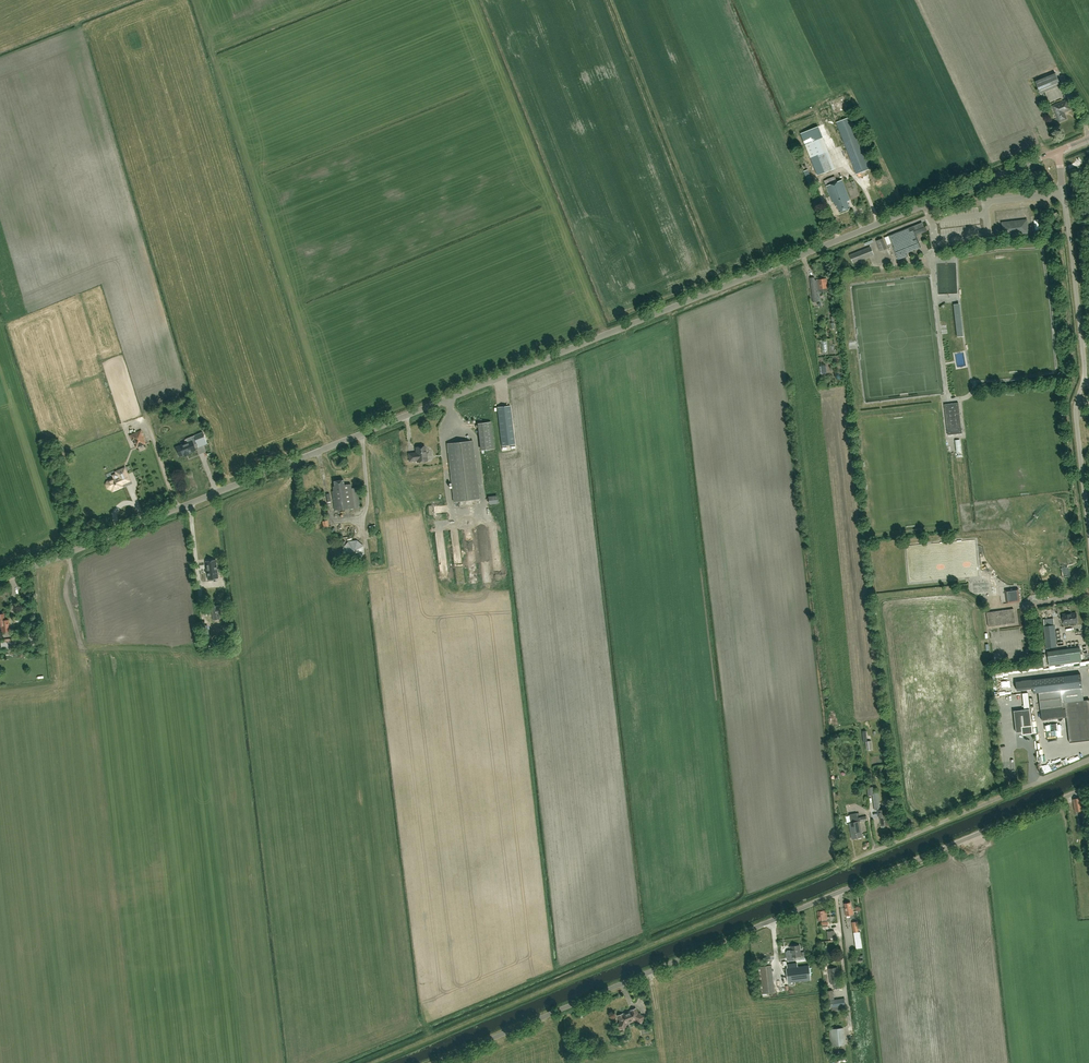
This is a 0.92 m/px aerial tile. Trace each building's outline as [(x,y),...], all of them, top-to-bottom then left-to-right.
[(1056,73),(1035,81),(1040,93),(1061,85),(1056,73)] [(1054,108),(1059,121),(1066,118),(1063,112),(1070,109),(1067,100),(1057,104),(1058,106),(1054,108)] [(856,174),(870,169),(850,117),(837,122),(856,174)] [(804,145),(822,138),(818,127),(800,134),(804,145)] [(847,202),(850,201),(842,180),(837,182),(835,176),(833,177),(845,210),(850,208),(847,202)] [(833,177),(828,179),(824,180),(826,186),(833,202),(834,202),(835,206),(837,206),(839,212),(845,210),(833,177)] [(1004,235),(1028,233),(1027,223),(1014,224),(1013,222),(1003,223),(1004,235)] [(922,223),(889,236),(898,260),(908,256),(905,248),(919,242),(915,232),(925,228),(922,223)] [(880,251),(887,249),(883,238),(876,241),(880,251)] [(853,262),(873,254),(870,247),(850,255),(853,262)] [(816,293),(818,293),(828,291),(828,288),(826,279),(817,280),(815,280),(814,277),(810,278),(813,302),(817,302),(816,293)] [(959,303),(954,304),(957,337),(962,336),(963,336),(959,303)] [(962,433),(961,427),(958,402),(945,404),(948,435),(962,433)] [(501,446),(515,444),(511,406),(497,407),(501,446)] [(492,446),(492,419),(478,419),(478,446),(492,446)] [(140,431),(130,435),(131,439),(132,438),(136,447),(145,443),(140,431)] [(195,438),(198,442),(204,437),(202,433),(195,438)] [(195,449),(192,441),(176,447),(179,455),(184,454),(185,455),(189,453),(188,452),(195,449)] [(473,441),(447,444),(454,502),(479,499),(473,441)] [(419,446),(418,447),(416,448),(416,453),(409,454),(409,461),(417,460),(417,462),(427,461),(426,451),(425,451),(425,446),(423,447),(421,446),(419,446)] [(199,454),(184,460),(187,469),(202,464),(199,454)] [(112,489),(113,491),(114,490),(116,489),(119,488),(120,487),(121,486),(122,483),(125,482),(123,476),(128,475),(124,467),(115,471),(118,478),(107,482),(106,485),(108,489),(111,490),(112,489)] [(335,511),(354,508),(351,484),(344,485),(343,480),(334,481),(334,486),(333,486),(333,491),(332,491),(335,511)] [(359,560),(364,554),(363,545),(357,540),(348,541),(343,548),(344,556),(351,561),(359,560)] [(216,561),(206,562),(208,580),(218,578),(216,561)] [(1018,589),(1005,590),(1007,603),(1020,601),(1018,589)] [(213,620),(222,618),(221,611),(220,611),(218,605),(210,607),(213,620)] [(1014,609),(1009,610),(987,613),(989,627),(1016,623),(1014,609)] [(1063,615),(1064,624),(1077,623),(1076,613),(1063,615)] [(9,631),(8,620),(4,620),(4,614),(0,614),(0,626),(3,625),(3,632),(3,631),(2,631),(2,632),(9,631)] [(1046,648),(1057,647),(1055,625),(1044,626),(1046,648)] [(1060,689),(1038,692),(1040,709),(1062,706),(1062,703),(1065,702),(1069,742),(1088,740),(1088,716),(1085,716),(1082,687),(1060,689)] [(1028,692),(1022,693),(1024,710),(1014,711),(1016,732),(1022,732),(1022,734),(1032,733),(1032,725),(1031,725),(1028,692)] [(875,810),(881,809),(878,792),(872,793),(875,810)] [(1076,814),(1083,813),(1080,798),(1073,799),(1076,814)] [(881,826),(889,825),(887,809),(878,810),(879,817),(880,817),(881,826)] [(850,814),(851,823),(849,823),(852,839),(862,837),(859,822),(867,820),(867,816),(860,817),(858,818),(857,813),(850,814)] [(1086,825),(1083,825),(1082,818),(1077,819),(1078,824),(1076,825),(1076,828),(1078,828),(1078,829),(1083,827),(1087,827),(1086,825)] [(851,919),(854,918),(852,909),(851,909),(850,902),(845,904),(845,908),(844,908),(846,916),(850,915),(851,919)] [(823,927),(828,926),(826,912),(825,913),(824,910),(818,911),(819,920),(822,920),(823,927)] [(856,949),(862,948),(863,948),(861,938),(854,939),(856,949)] [(792,957),(801,956),(799,945),(791,946),(792,957)] [(759,994),(775,992),(771,965),(756,967),(759,994)] [(788,982),(810,979),(809,966),(787,969),(788,982)] [(835,989),(840,988),(837,968),(829,969),(831,980),(834,979),(835,989)] [(827,1000),(834,999),(833,990),(826,991),(827,1000)] [(842,1009),(842,1006),(845,1006),(844,998),(827,1001),(828,1008),(836,1007),(836,1010),(842,1009)] [(622,1029),(624,1028),(626,1025),(625,1024),(629,1023),(628,1022),(634,1020),(641,1022),(644,1016),(637,1014),(635,1008),(630,1010),(631,1010),(631,1011),(628,1013),(628,1012),(626,1013),(626,1014),(623,1015),(622,1013),(618,1015),(621,1022),(620,1022),(618,1026),(619,1028),(622,1029)] [(830,1046),(845,1044),(843,1028),(829,1030),(830,1046)]
